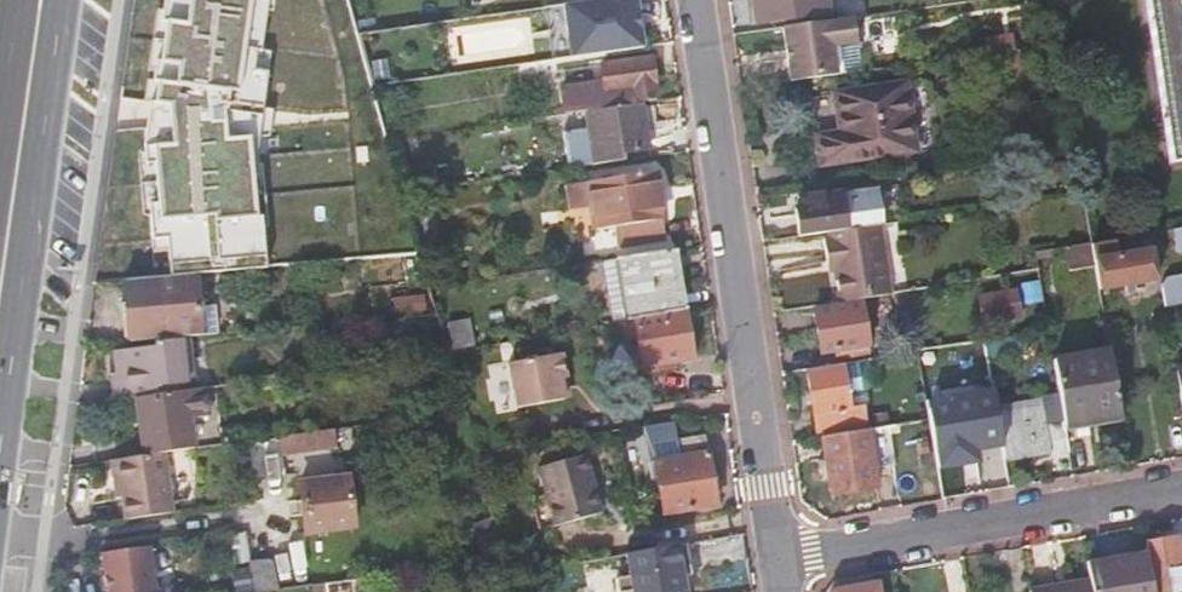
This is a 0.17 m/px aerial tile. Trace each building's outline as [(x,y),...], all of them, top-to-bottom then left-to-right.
[(148,149),(152,280),(192,276),(266,265),(259,153),(268,70),(255,66),(268,0),(167,0),(148,149)] [(757,25),(803,18),(800,0),(753,0),(757,25)] [(1170,161),(1181,159),(1181,0),(1146,0),(1170,161)] [(782,28),(790,82),(836,75),(832,47),(856,43),(853,18),(782,28)] [(989,53),(1015,50),(1012,33),(986,37),(989,53)] [(652,60),(602,66),(604,83),(562,89),(565,113),(585,111),(616,106),(636,103),(636,102),(657,98),(652,60)] [(839,129),(815,133),(820,163),(916,148),(906,84),(834,93),(839,129)] [(813,94),(817,129),(837,126),(833,91),(813,94)] [(585,111),(594,164),(625,160),(624,153),(649,150),(646,123),(659,122),(656,103),(616,108),(616,106),(585,111)] [(656,171),(608,179),(618,245),(666,237),(656,171)] [(796,210),(800,237),(828,232),(875,225),(873,210),(865,211),(861,190),(807,199),(809,208),(796,210)] [(891,294),(879,225),(875,225),(828,232),(829,238),(823,239),(827,263),(833,262),(835,270),(840,302),(891,294)] [(1174,228),(1177,246),(1181,245),(1181,227),(1174,228)] [(1122,237),(1092,242),(1091,242),(1096,265),(1099,287),(1157,277),(1153,249),(1117,255),(1116,248),(1123,247),(1122,237)] [(1096,265),(1091,242),(1066,246),(1070,269),(1096,265)] [(684,310),(674,250),(626,257),(636,319),(684,310)] [(603,260),(614,323),(627,320),(634,319),(636,319),(626,257),(616,258),(603,260)] [(1163,294),(1181,291),(1181,272),(1165,276),(1162,286),(1163,294)] [(152,280),(122,282),(127,345),(167,341),(197,339),(192,276),(152,280)] [(981,297),(985,322),(1021,316),(1017,291),(981,297)] [(861,301),(814,309),(822,352),(868,344),(861,301)] [(684,310),(636,319),(634,319),(643,368),(693,359),(684,310)] [(452,348),(473,344),(469,317),(448,320),(452,348)] [(135,399),(181,392),(179,364),(184,363),(182,343),(152,345),(152,350),(113,354),(115,383),(107,384),(109,403),(135,399)] [(1110,349),(1054,359),(1066,426),(1122,415),(1110,349)] [(517,405),(564,396),(560,376),(565,375),(561,350),(508,361),(517,405)] [(868,359),(844,363),(849,393),(868,389),(872,385),(868,359)] [(844,363),(807,369),(819,437),(824,436),(867,429),(863,405),(851,408),(849,393),(844,363)] [(201,389),(181,392),(135,399),(144,459),(194,452),(190,420),(205,418),(201,389)] [(1043,402),(998,409),(1007,459),(1051,451),(1043,402)] [(1007,459),(998,409),(983,412),(986,427),(949,433),(955,471),(993,464),(992,461),(1007,459)] [(871,429),(867,429),(824,436),(832,493),(879,485),(871,429)] [(328,433),(276,440),(280,462),(332,454),(328,433)] [(681,457),(657,460),(665,512),(718,504),(708,435),(679,439),(681,457)] [(555,526),(602,513),(586,454),(540,467),(555,526)] [(163,457),(144,459),(111,464),(115,488),(119,487),(121,501),(124,523),(172,516),(163,457)] [(305,536),(355,528),(347,480),(298,486),(305,536)] [(1147,551),(1154,591),(1181,591),(1181,553),(1179,553),(1176,538),(1145,543),(1147,551)] [(97,557),(102,591),(150,591),(144,550),(97,557)] [(1147,551),(1144,552),(1144,555),(1116,560),(1115,557),(1111,558),(1111,561),(1091,564),(1091,561),(1087,562),(1090,580),(1092,591),(1154,591),(1147,551)] [(249,564),(250,571),(253,591),(279,591),(271,562),(249,564)] [(250,571),(231,573),(234,591),(253,591),(250,571)] [(1090,580),(1030,591),(1031,591),(1092,591),(1090,580)]
